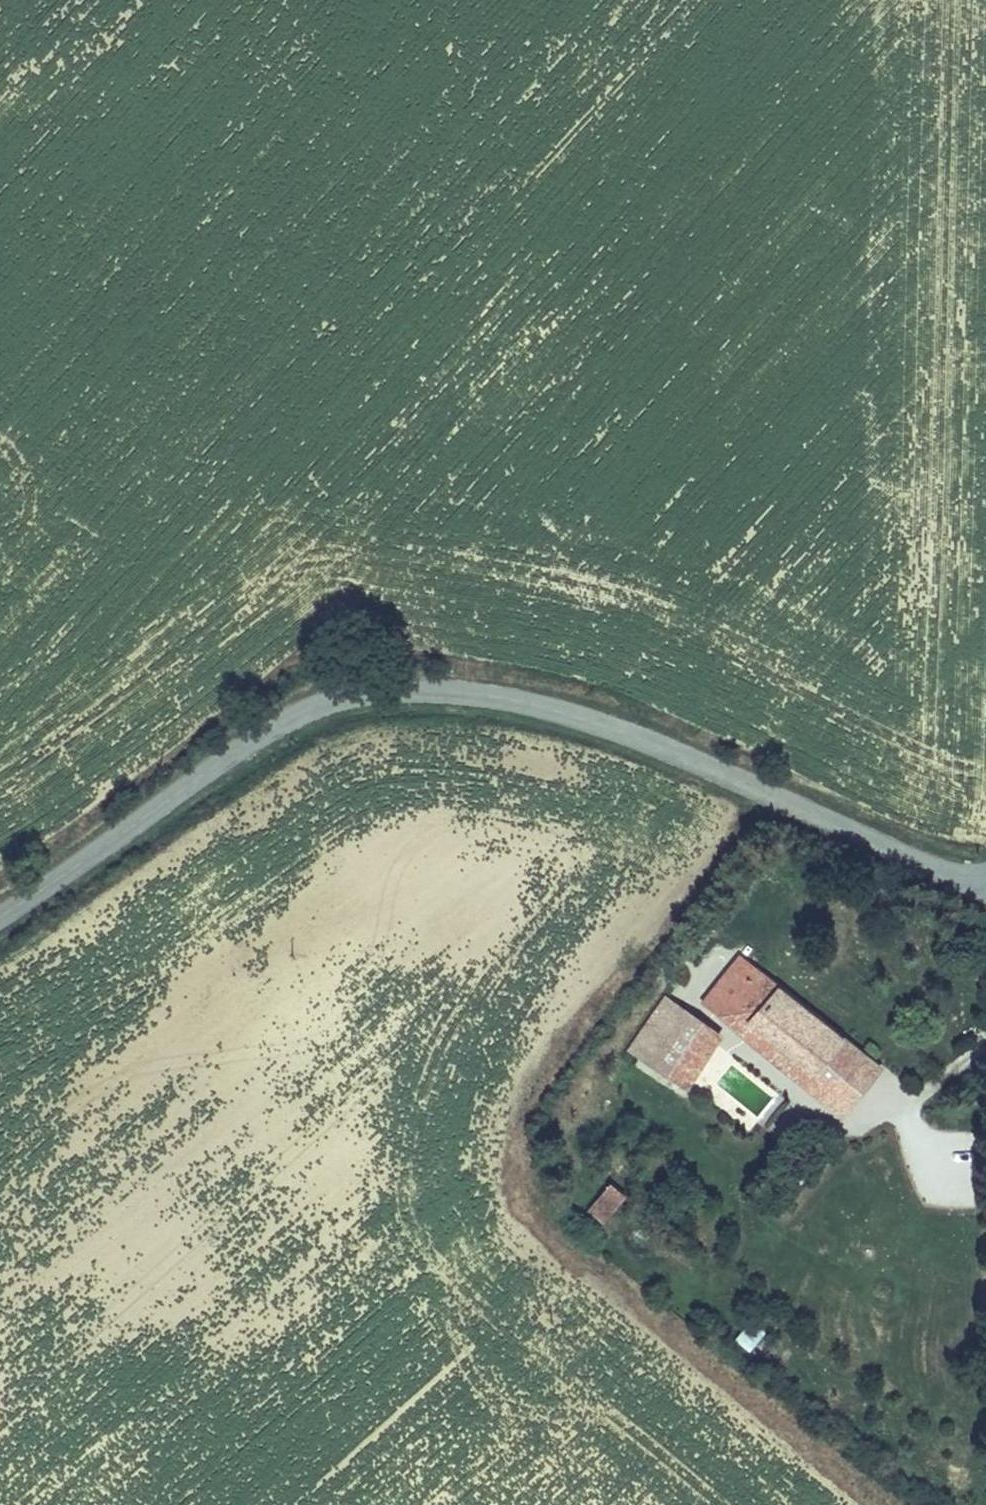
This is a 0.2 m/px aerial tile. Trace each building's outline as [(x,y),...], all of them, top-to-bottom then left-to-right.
[(700,1002),(718,1016),(753,973),(736,959),(700,1002)] [(831,1037),(753,973),(718,1016),(795,1081),(831,1037)] [(681,1013),(646,1064),(673,1083),(682,1070),(708,1031),(681,1013)] [(708,1031),(682,1070),(694,1077),(721,1040),(708,1031)] [(872,1071),(831,1037),(795,1081),(837,1116),(872,1071)] [(694,1077),(682,1070),(673,1083),(685,1091),(694,1077)]
